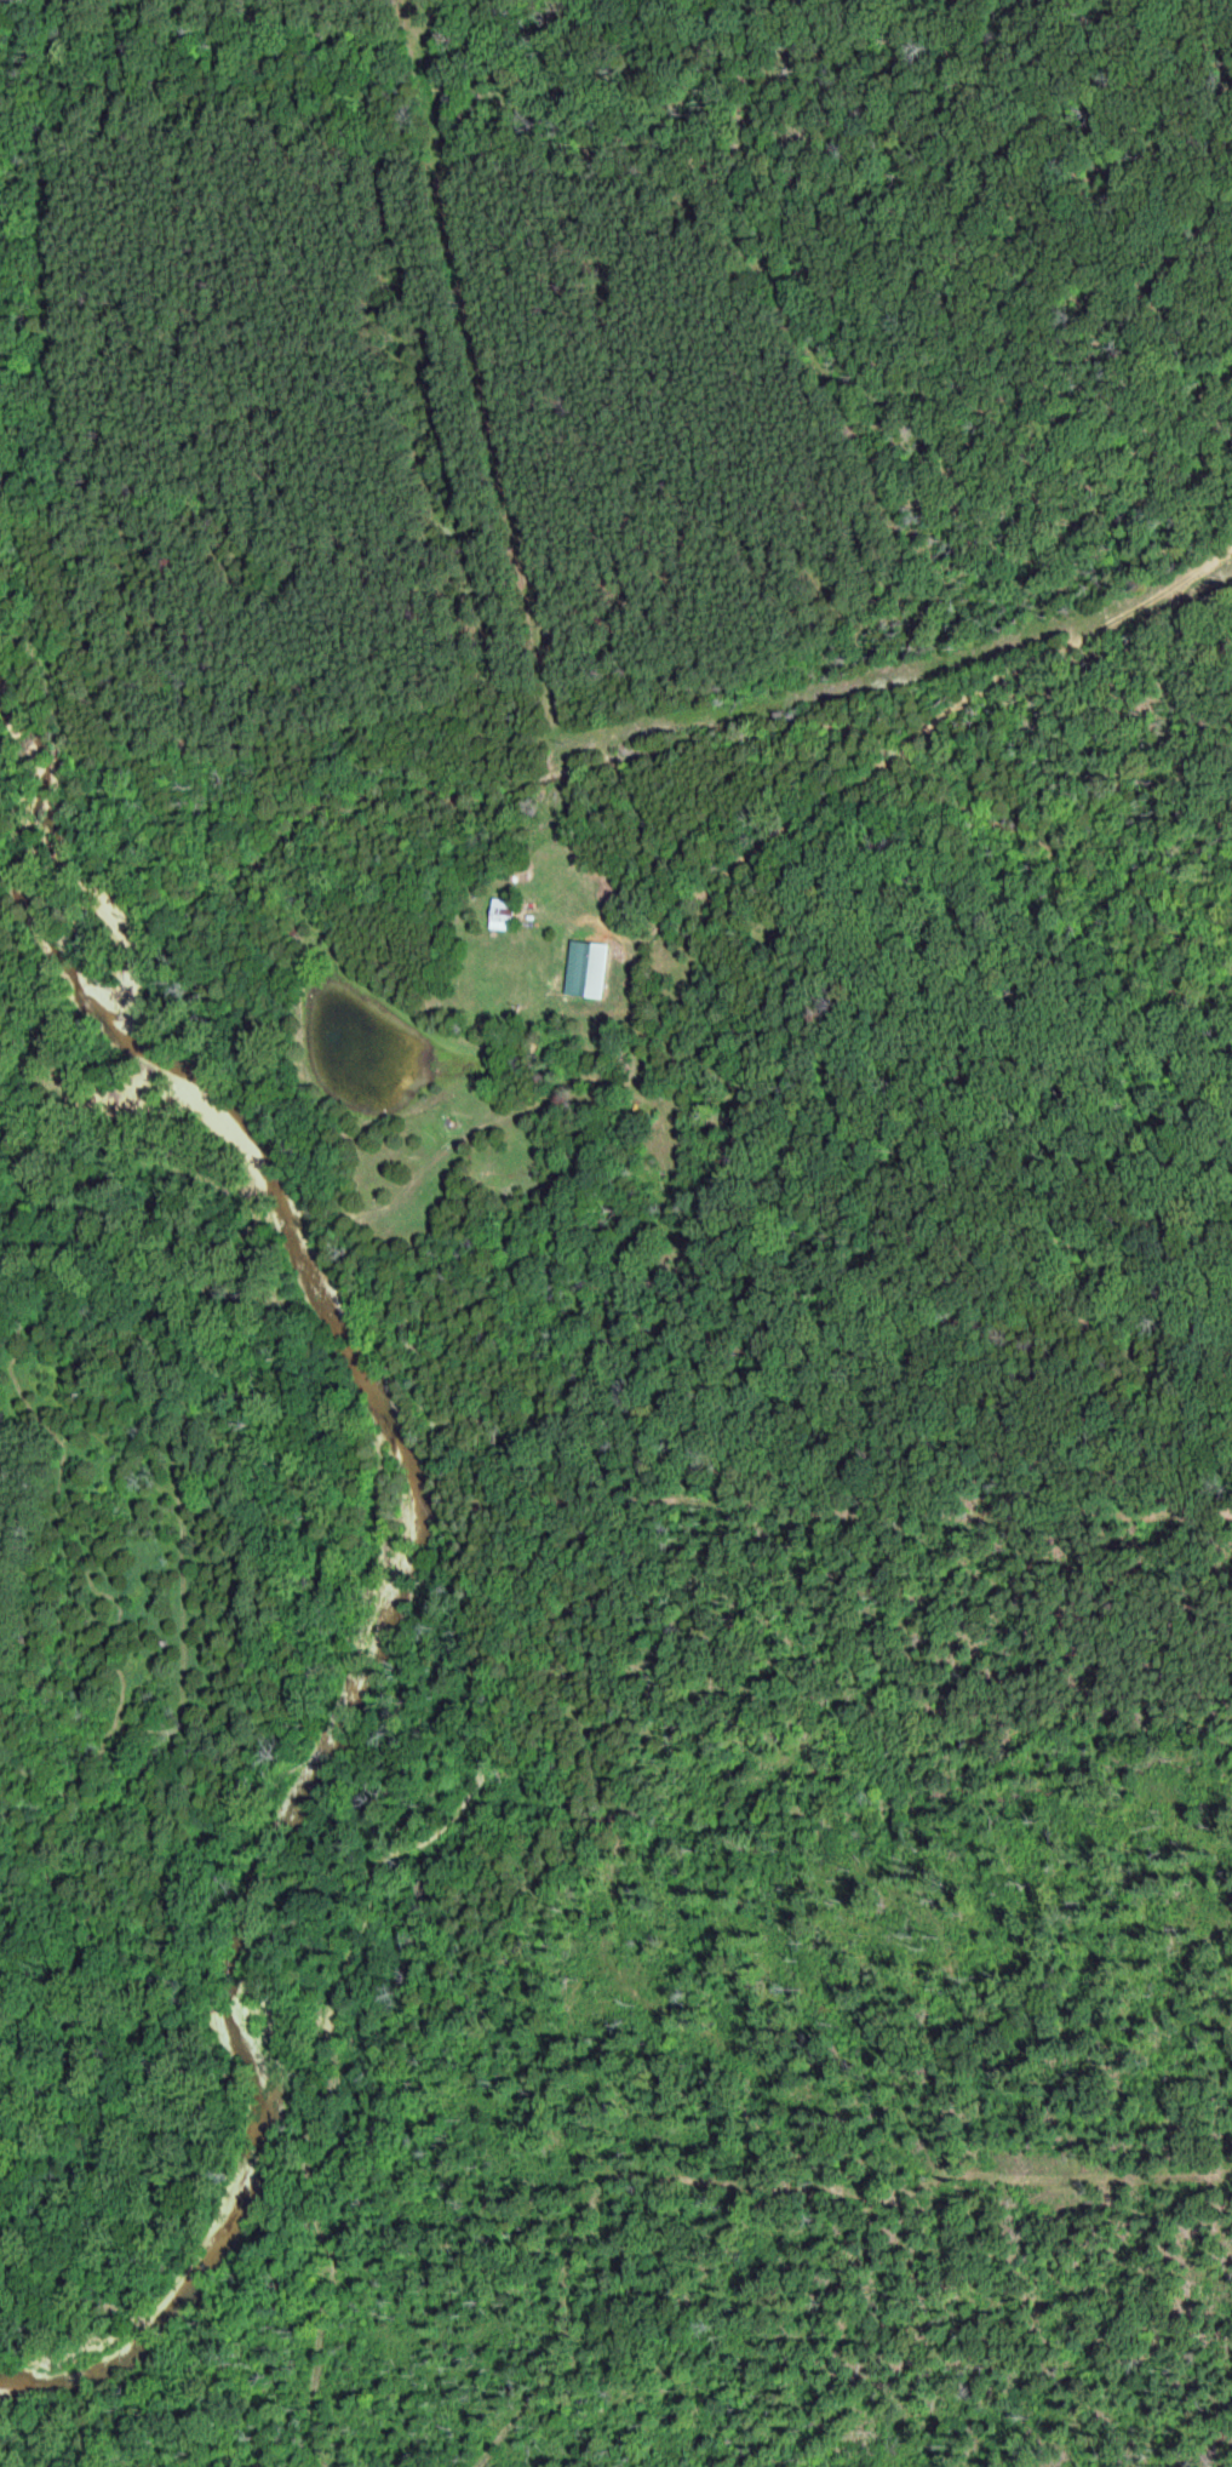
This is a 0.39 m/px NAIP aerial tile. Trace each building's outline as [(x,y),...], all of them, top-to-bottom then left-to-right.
[(614,942),(578,938),(573,992),(608,995),(614,942)]
